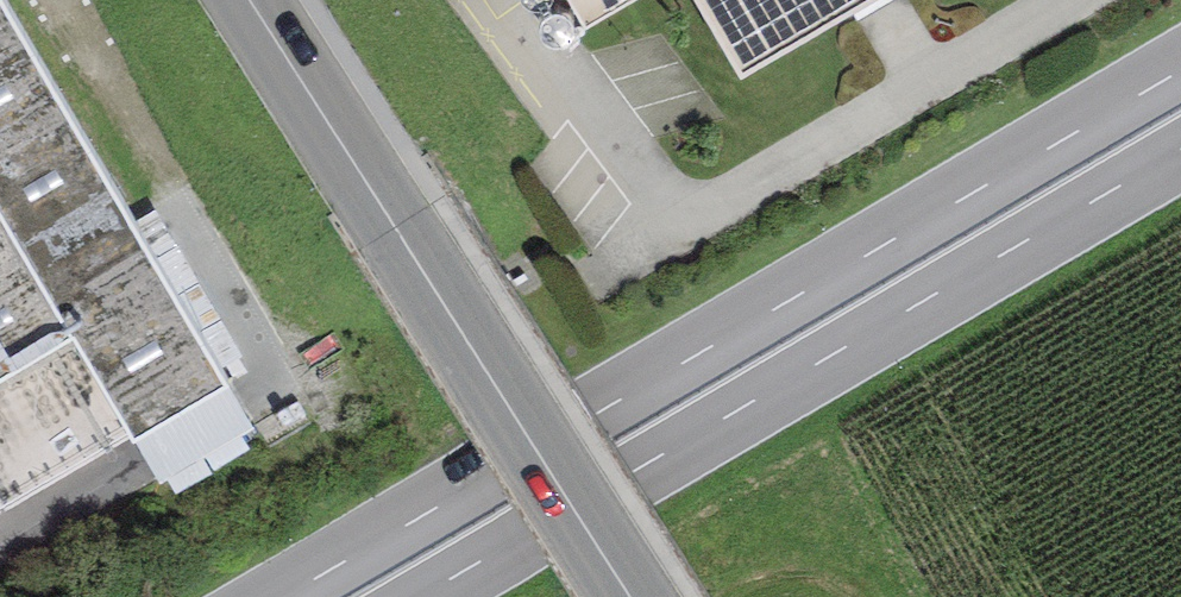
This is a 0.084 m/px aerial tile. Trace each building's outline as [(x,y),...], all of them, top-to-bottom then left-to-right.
[(27,502),(135,439),(227,383),(0,0),(0,518),(27,502)] [(586,29),(637,0),(569,0),(586,29)] [(742,78),(877,0),(696,0),(742,78)]
